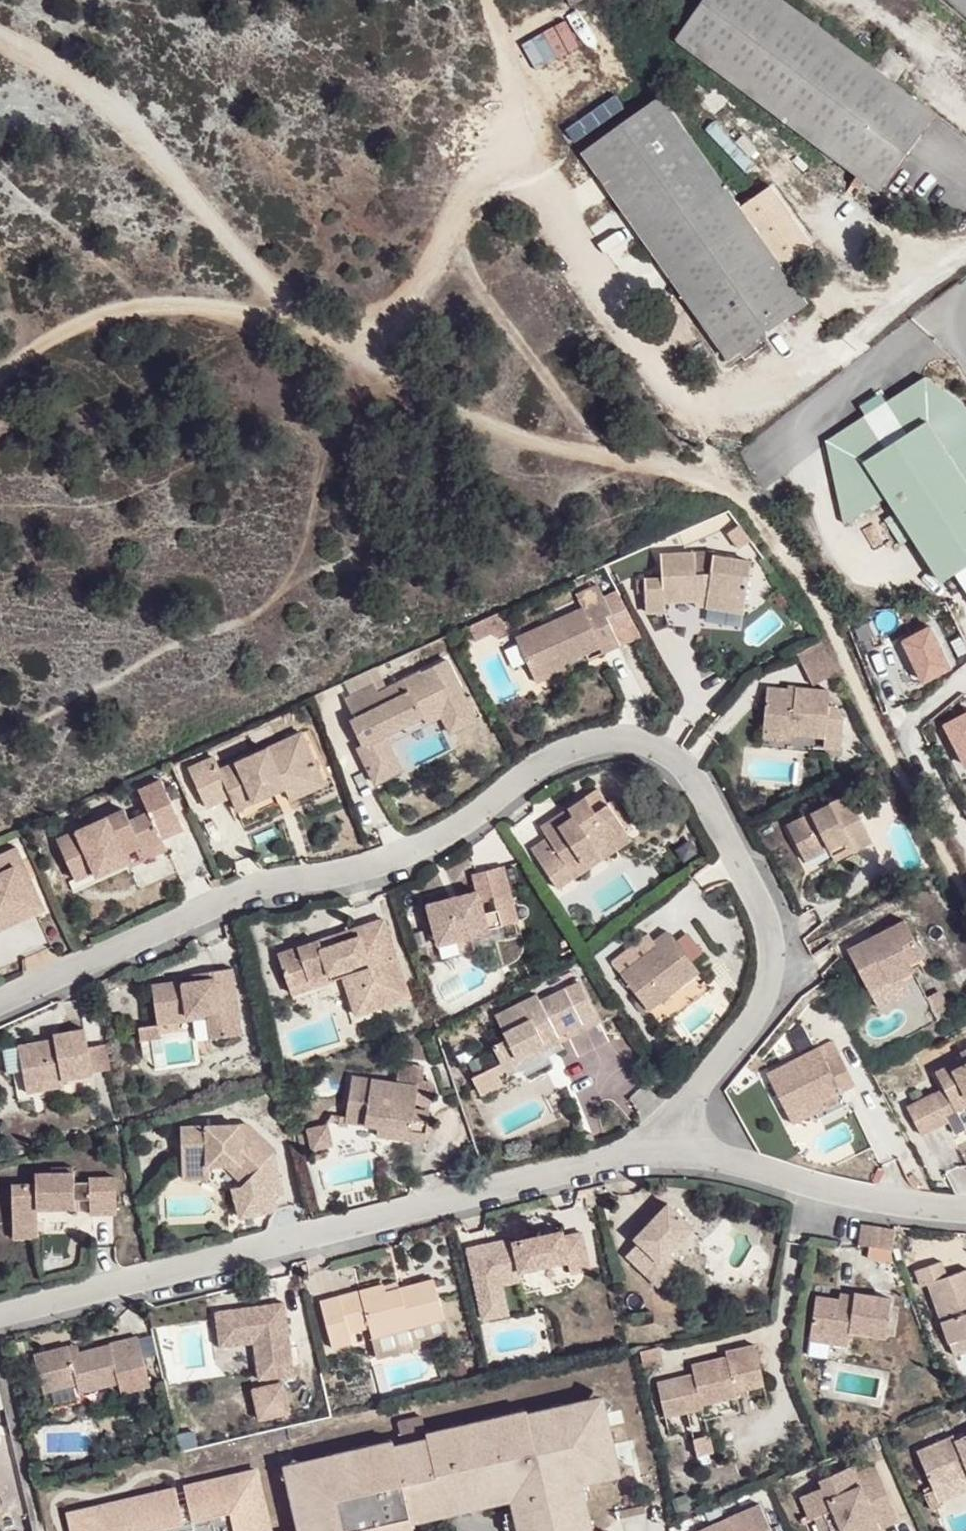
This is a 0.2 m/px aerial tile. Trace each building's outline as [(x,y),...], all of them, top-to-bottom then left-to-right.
[(786,0),(707,0),(675,41),(881,191),(941,113),(786,0)] [(619,96),(569,130),(582,148),(632,115),(619,96)] [(667,98),(588,156),(732,361),(811,303),(667,98)] [(827,441),(845,525),(890,497),(947,583),(965,570),(965,477),(951,455),(965,447),(965,405),(927,376),(827,441)] [(951,455),(965,477),(965,447),(951,455)] [(664,594),(694,591),(693,582),(708,581),(707,590),(705,598),(744,605),(751,554),(712,548),(709,565),(694,567),(692,546),(661,549),(662,572),(644,573),(648,605),(666,603),(664,594)] [(693,582),(694,591),(707,590),(708,581),(693,582)] [(595,583),(573,593),(579,606),(585,620),(601,613),(607,611),(595,583)] [(512,635),(529,675),(562,661),(598,645),(600,651),(616,644),(601,613),(585,620),(579,606),(512,635)] [(483,615),(466,623),(472,638),(490,631),(483,615)] [(958,667),(938,626),(912,640),(931,680),(958,667)] [(377,687),(373,681),(343,695),(351,714),(345,716),(352,733),(365,728),(367,736),(356,741),(354,742),(363,763),(390,751),(382,730),(420,713),(438,705),(441,713),(449,729),(473,719),(444,656),(377,687)] [(562,661),(529,675),(532,682),(565,668),(562,661)] [(792,728),(794,711),(799,681),(795,681),(793,685),(766,684),(765,727),(792,728)] [(799,681),(794,711),(792,728),(795,729),(817,730),(820,713),(825,683),(799,681)] [(829,682),(825,683),(820,713),(817,730),(827,730),(827,741),(841,742),(843,710),(828,710),(829,682)] [(424,720),(441,713),(438,705),(420,713),(424,720)] [(952,724),(962,745),(958,747),(965,764),(965,717),(952,724)] [(947,726),(958,747),(962,745),(952,724),(947,726)] [(765,736),(790,736),(792,728),(765,727),(765,736)] [(365,728),(352,733),(356,741),(367,736),(365,728)] [(298,729),(278,738),(283,748),(304,738),(298,729)] [(209,754),(187,764),(205,802),(227,792),(230,797),(249,787),(254,797),(282,783),(317,766),(304,738),(283,748),(278,738),(216,766),(209,754)] [(397,766),(390,751),(363,763),(369,778),(397,766)] [(323,778),(317,766),(282,783),(288,795),(323,778)] [(88,861),(119,849),(131,843),(133,849),(155,840),(152,834),(176,822),(155,777),(133,788),(143,810),(123,818),(118,807),(96,817),(103,835),(81,844),(74,827),(53,837),(70,876),(91,867),(88,861)] [(593,785),(565,802),(571,813),(557,822),(556,820),(540,830),(544,834),(529,843),(548,870),(589,841),(593,847),(623,827),(593,785)] [(234,806),(254,797),(249,787),(230,797),(234,806)] [(802,818),(799,838),(808,855),(831,844),(849,836),(855,847),(874,837),(848,790),(803,812),(802,818)] [(571,813),(565,802),(536,823),(540,830),(556,820),(557,822),(571,813)] [(789,820),(799,838),(802,818),(803,812),(789,820)] [(96,817),(74,827),(81,844),(103,835),(96,817)] [(628,832),(623,827),(593,847),(589,841),(548,870),(556,882),(628,832)] [(849,836),(831,844),(836,856),(855,847),(849,836)] [(131,843),(119,849),(123,858),(126,864),(159,849),(155,840),(133,849),(131,843)] [(31,911),(11,867),(20,863),(13,846),(0,852),(0,916),(11,912),(14,919),(31,911)] [(123,858),(119,849),(88,861),(91,867),(93,872),(123,858)] [(485,927),(485,924),(481,912),(477,899),(490,895),(493,909),(511,904),(499,862),(469,870),(474,889),(424,903),(436,942),(485,927)] [(11,867),(31,911),(40,907),(20,863),(11,867)] [(481,912),(485,924),(497,921),(493,909),(481,912)] [(14,919),(11,912),(0,916),(0,925),(14,919)] [(868,985),(887,974),(885,971),(911,957),(922,951),(903,915),(848,945),(868,985)] [(356,985),(363,1009),(405,994),(379,917),(352,927),(354,935),(331,943),(317,948),(314,939),(275,951),(287,991),(337,976),(356,968),(362,983),(356,985)] [(611,964),(649,1010),(697,973),(665,932),(652,943),(647,935),(611,964)] [(317,948),(331,943),(329,933),(314,939),(317,948)] [(885,971),(887,974),(889,979),(915,964),(911,957),(885,971)] [(147,984),(151,1017),(201,1010),(203,1017),(206,1037),(238,1033),(228,966),(203,969),(204,978),(178,981),(177,978),(162,980),(161,982),(147,984)] [(349,1013),(363,1009),(356,985),(362,983),(356,968),(337,976),(349,1013)] [(204,978),(203,969),(177,973),(177,978),(178,981),(204,978)] [(581,980),(565,987),(569,995),(585,987),(581,980)] [(947,1009),(937,992),(925,999),(917,985),(896,997),(914,1028),(947,1009)] [(547,996),(551,1005),(559,1022),(564,1031),(582,1022),(598,1014),(585,987),(569,995),(565,987),(547,996)] [(551,1025),(543,1009),(536,994),(493,1014),(504,1038),(491,1045),(502,1068),(517,1060),(515,1055),(542,1042),(544,1047),(557,1039),(551,1025)] [(559,1022),(551,1005),(543,1009),(551,1025),(559,1022)] [(201,1010),(151,1017),(152,1023),(203,1017),(201,1010)] [(151,1017),(132,1019),(135,1038),(154,1036),(152,1023),(151,1017)] [(10,1049),(15,1086),(55,1080),(84,1075),(77,1031),(46,1035),(47,1042),(10,1049)] [(517,1060),(544,1047),(542,1042),(515,1055),(517,1060)] [(836,1087),(839,1093),(854,1085),(839,1055),(825,1060),(819,1048),(767,1074),(785,1112),(836,1087)] [(939,1071),(946,1084),(955,1102),(965,1096),(965,1057),(939,1071)] [(499,1082),(490,1064),(468,1074),(472,1085),(464,1089),(467,1096),(474,1093),(474,1094),(499,1082)] [(340,1124),(371,1127),(405,1132),(404,1141),(421,1143),(425,1112),(409,1109),(411,1103),(426,1105),(429,1083),(413,1081),(412,1086),(348,1078),(340,1124)] [(55,1080),(15,1086),(17,1095),(57,1088),(55,1080)] [(955,1102),(946,1084),(936,1089),(948,1113),(965,1104),(965,1096),(955,1102)] [(820,1102),(839,1093),(836,1087),(785,1112),(792,1125),(824,1109),(820,1102)] [(948,1113),(936,1089),(910,1102),(925,1132),(950,1119),(948,1113)] [(178,1174),(204,1174),(205,1166),(220,1166),(240,1186),(271,1153),(244,1125),(178,1126),(178,1174)] [(306,1136),(291,1139),(293,1147),(307,1144),(310,1152),(329,1148),(324,1127),(305,1131),(306,1136)] [(405,1132),(371,1127),(370,1136),(404,1141),(405,1132)] [(7,1227),(34,1226),(34,1212),(70,1210),(70,1203),(85,1202),(85,1216),(110,1214),(109,1180),(84,1181),(85,1186),(69,1186),(68,1168),(47,1169),(47,1176),(31,1177),(31,1187),(7,1189),(7,1227)] [(204,1183),(204,1174),(178,1174),(178,1182),(204,1183)] [(627,1254),(637,1263),(655,1235),(675,1204),(669,1198),(633,1234),(640,1240),(627,1254)] [(655,1235),(637,1263),(647,1272),(647,1273),(668,1251),(687,1232),(694,1222),(675,1204),(655,1235)] [(687,1232),(696,1224),(694,1222),(687,1232)] [(867,1224),(864,1243),(896,1248),(899,1229),(867,1224)] [(34,1237),(34,1226),(7,1227),(8,1238),(34,1237)] [(564,1227),(516,1238),(522,1268),(569,1259),(572,1271),(592,1267),(583,1229),(567,1233),(564,1227)] [(647,1273),(657,1281),(661,1274),(673,1255),(668,1251),(647,1273)] [(657,1281),(658,1283),(680,1262),(673,1255),(661,1274),(657,1281)] [(578,1295),(572,1271),(569,1259),(522,1268),(530,1305),(578,1295)] [(950,1276),(945,1261),(919,1271),(924,1284),(932,1282),(955,1351),(965,1348),(965,1271),(950,1276)] [(384,1281),(341,1291),(321,1295),(332,1342),(352,1337),(350,1329),(370,1325),(372,1332),(396,1327),(395,1319),(411,1316),(412,1323),(442,1316),(433,1278),(400,1286),(401,1291),(386,1294),(385,1288),(384,1281)] [(400,1285),(385,1288),(386,1294),(401,1291),(400,1286),(400,1285)] [(855,1303),(840,1302),(817,1299),(813,1334),(851,1338),(852,1332),(888,1336),(892,1298),(856,1294),(856,1297),(855,1303)] [(259,1376),(298,1370),(287,1299),(218,1309),(223,1345),(255,1341),(259,1376)] [(396,1327),(412,1323),(411,1316),(395,1319),(396,1327)] [(850,1347),(851,1338),(813,1334),(812,1343),(850,1347)] [(31,1353),(39,1390),(75,1382),(77,1392),(118,1384),(116,1375),(146,1368),(139,1335),(104,1343),(105,1346),(77,1352),(68,1354),(66,1344),(31,1353)] [(68,1354),(77,1352),(76,1342),(66,1344),(68,1354)] [(697,1377),(661,1385),(669,1420),(709,1410),(707,1406),(743,1398),(743,1392),(780,1384),(767,1345),(731,1352),(732,1359),(696,1368),(697,1377)] [(287,1378),(252,1386),(257,1417),(292,1409),(287,1378)] [(75,1382),(39,1390),(43,1406),(78,1398),(77,1392),(75,1382)] [(582,1501),(579,1486),(584,1485),(603,1480),(609,1483),(614,1487),(629,1468),(616,1460),(612,1440),(607,1414),(612,1405),(593,1392),(590,1398),(588,1400),(526,1413),(524,1409),(425,1430),(427,1437),(391,1445),(390,1438),(322,1453),(323,1462),(316,1463),(316,1459),(300,1462),(291,1456),(278,1475),(289,1484),(292,1499),(298,1498),(299,1504),(286,1507),(290,1528),(291,1530),(411,1530),(409,1523),(510,1502),(512,1513),(503,1515),(507,1530),(588,1530),(582,1501)] [(714,1436),(698,1441),(702,1459),(719,1454),(714,1436)] [(960,1443),(957,1438),(921,1455),(937,1491),(965,1479),(965,1441),(960,1443)] [(258,1469),(62,1511),(67,1530),(272,1530),(258,1469)] [(896,1511),(879,1469),(859,1477),(855,1469),(822,1483),(825,1491),(801,1501),(811,1523),(815,1522),(825,1518),(830,1530),(862,1530),(860,1526),(896,1511)] [(760,1507),(706,1530),(770,1530),(760,1507)] [(896,1511),(860,1526),(862,1530),(880,1530),(901,1522),(896,1511)] [(815,1522),(818,1530),(830,1530),(825,1518),(815,1522)]
